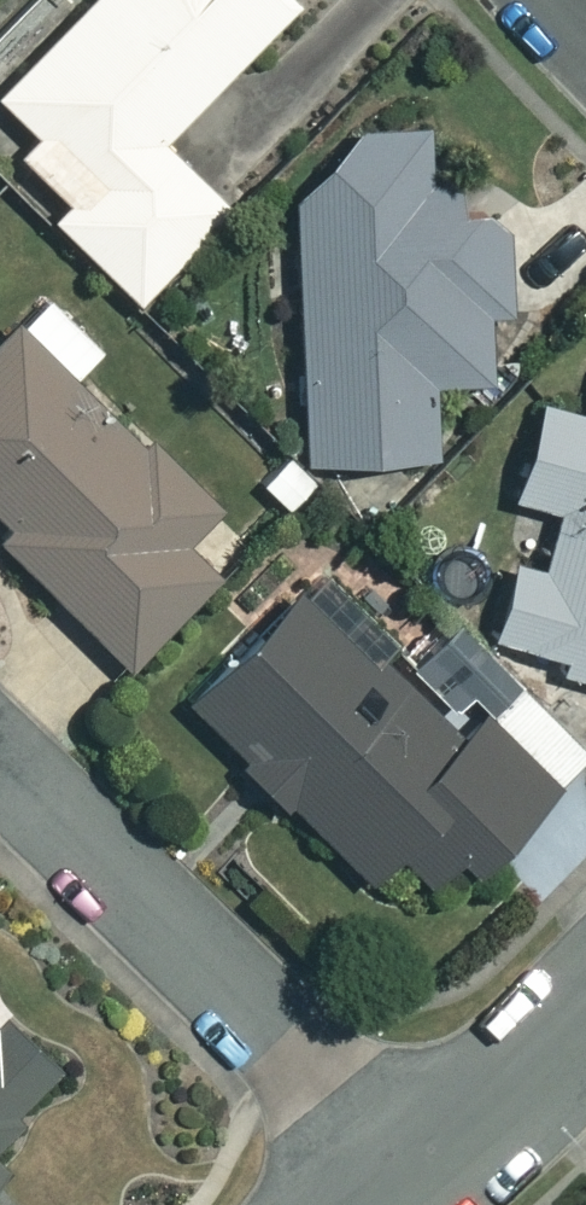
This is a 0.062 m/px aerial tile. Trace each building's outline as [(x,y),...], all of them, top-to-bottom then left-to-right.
[(280,0),(76,0),(0,77),(0,103),(27,129),(9,147),(57,195),(42,211),(128,296),(221,202),(152,134),(282,2),(280,0)] [(450,209),(418,110),(294,158),(290,189),(293,451),(426,449),(424,375),(479,374),(478,304),(497,304),(496,209),(450,209)] [(36,288),(0,324),(0,520),(0,543),(119,661),(208,572),(173,538),(199,512),(62,376),(93,344),(36,288)] [(579,412),(531,397),(503,490),(553,505),(535,563),(504,553),(481,628),(557,651),(552,665),(585,675),(585,390),(579,412)] [(403,656),(308,560),(175,692),(360,879),(390,849),(430,889),(574,746),(445,615),(403,656)] [(51,1072),(0,1019),(0,1122),(51,1072)] [(18,1154),(0,1135),(0,1172),(18,1154)]
